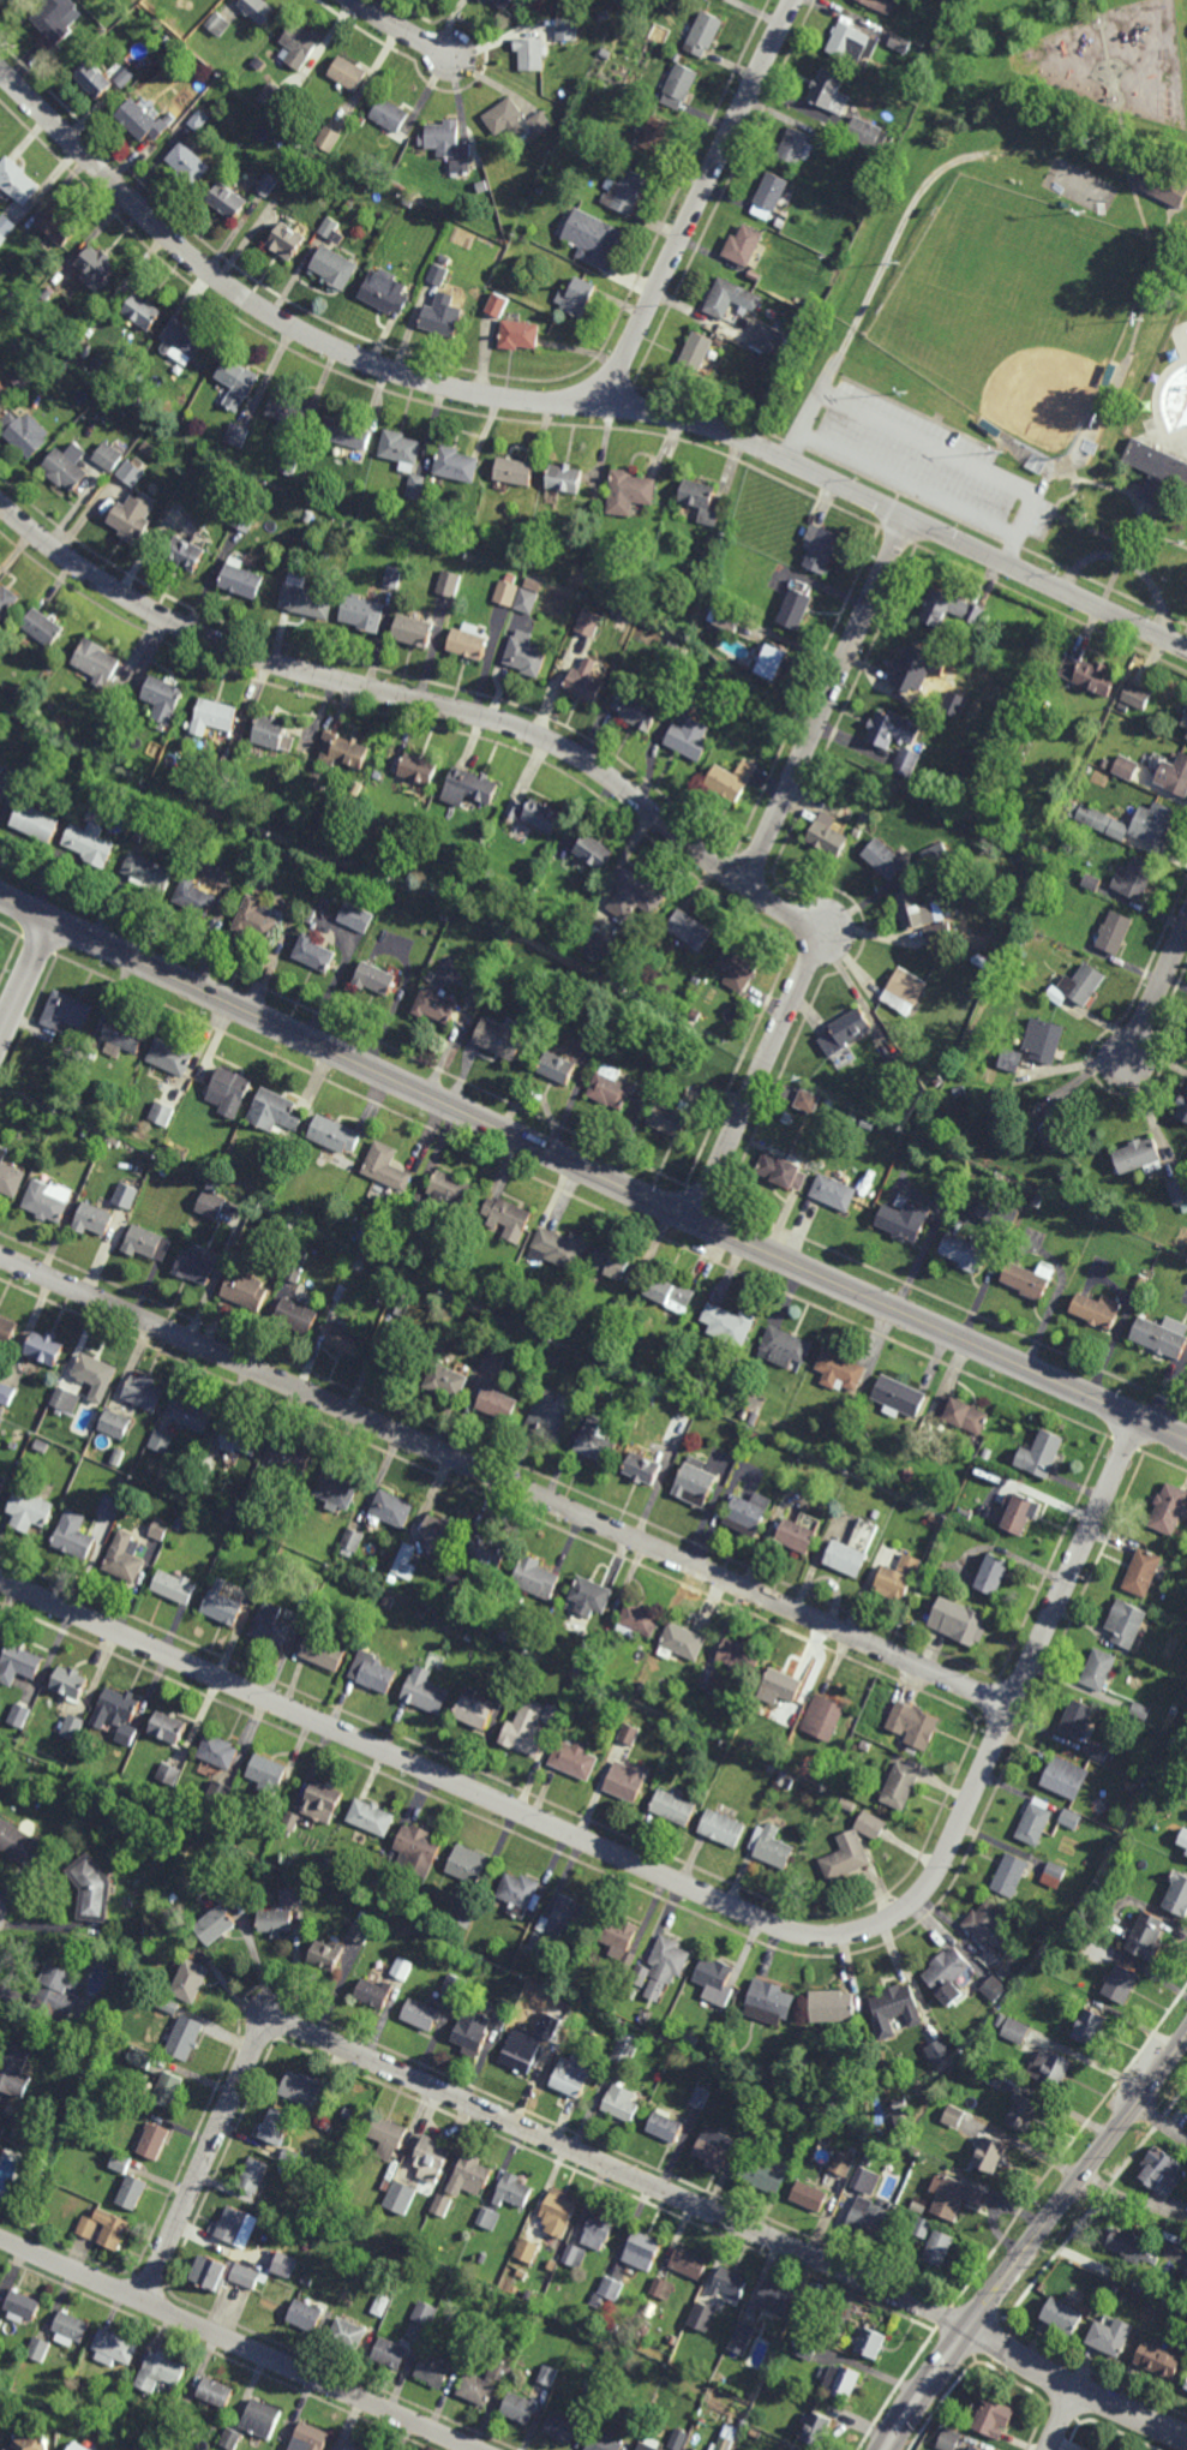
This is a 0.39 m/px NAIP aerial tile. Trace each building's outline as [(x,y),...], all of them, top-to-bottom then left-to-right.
[(36,6),(42,0),(73,0),(79,7),(65,22),(73,31),(48,55),(37,43),(47,34),(31,18),(40,10),(36,6)] [(238,5),(241,0),(265,0),(278,11),(264,28),(250,16),(248,17),(245,14),(246,12),(238,5)] [(508,12),(491,0),(516,0),(508,12)] [(888,16),(858,0),(891,0),(895,2),(888,16)] [(711,48),(707,47),(702,56),(684,48),(702,7),(725,18),(711,48)] [(600,19),(598,12),(607,10),(610,17),(600,19)] [(220,36),(204,24),(216,11),(230,23),(220,36)] [(578,41),(557,40),(557,16),(578,16),(578,41)] [(320,41),(299,72),(283,61),(292,49),(281,42),(294,22),(320,41)] [(880,40),(871,58),(863,54),(858,65),(825,50),(833,31),(832,31),(834,25),(838,28),(840,22),(880,40)] [(541,36),(544,36),(544,42),(547,42),(547,53),(544,53),(544,70),(518,70),(518,50),(515,50),(514,36),(521,36),(521,28),(541,28),(541,36)] [(906,53),(888,44),(893,31),(912,40),(906,53)] [(163,43),(160,40),(166,35),(169,38),(163,43)] [(610,60),(599,55),(604,47),(613,53),(610,60)] [(685,101),(683,100),(678,109),(661,101),(666,91),(663,90),(677,60),(672,58),(676,50),(682,53),(678,60),(700,70),(685,101)] [(355,91),(326,74),(340,53),(367,70),(355,91)] [(98,98),(74,73),(90,58),(114,83),(98,98)] [(838,90),(850,96),(841,115),(807,98),(813,86),(809,85),(814,76),(817,78),(823,65),(845,76),(838,90)] [(124,88),(115,79),(127,66),(137,74),(124,88)] [(283,116),(258,98),(270,80),(295,97),(283,116)] [(604,89),(597,85),(598,80),(606,84),(604,89)] [(396,133),(368,116),(382,94),(409,112),(396,133)] [(524,115),(518,119),(527,132),(526,133),(528,136),(520,142),(517,139),(515,141),(508,129),(496,136),(481,114),(498,103),(497,102),(502,100),(510,95),(524,115)] [(158,120),(162,116),(163,118),(169,110),(176,118),(170,124),(172,126),(157,141),(150,132),(143,139),(127,124),(125,126),(121,122),(122,121),(116,114),(133,96),(158,120)] [(198,132),(188,122),(200,108),(211,118),(198,132)] [(552,133),(545,138),(541,132),(536,136),(526,119),(542,108),(553,125),(547,127),(552,133)] [(660,154),(657,153),(653,161),(633,151),(641,136),(634,132),(639,122),(647,126),(653,113),(675,124),(660,154)] [(881,150),(874,147),(873,148),(846,135),(856,114),(883,127),(882,130),(889,133),(881,150)] [(457,142),(470,142),(469,165),(476,165),(476,179),(457,179),(457,175),(450,174),(451,159),(457,159),(457,151),(456,151),(456,157),(436,156),(437,147),(425,147),(425,143),(419,143),(419,133),(425,133),(425,122),(444,122),(444,118),(458,118),(457,142)] [(328,153),(313,144),(324,124),(340,132),(328,153)] [(808,160),(801,157),(797,166),(775,155),(790,125),(811,136),(808,142),(815,145),(808,160)] [(194,187),(178,173),(181,169),(167,157),(184,139),(212,166),(194,187)] [(294,153),(289,149),(294,142),(300,145),(294,153)] [(302,162),(296,159),(302,149),(308,151),(302,162)] [(6,202),(0,197),(0,163),(6,155),(26,171),(25,173),(41,186),(25,207),(11,195),(6,202)] [(628,167),(619,166),(621,156),(629,157),(628,167)] [(1152,165),(1186,181),(1186,201),(1183,209),(1140,189),(1152,165)] [(629,216),(597,199),(600,191),(604,192),(604,191),(607,193),(610,189),(603,185),(607,175),(619,183),(628,167),(649,178),(629,216)] [(774,211),(773,211),(768,220),(751,211),(755,203),(754,202),(768,169),(790,180),(774,211)] [(266,197),(256,190),(266,172),(277,179),(266,197)] [(233,219),(223,211),(221,215),(215,211),(218,208),(206,199),(222,179),(248,199),(233,219)] [(410,208),(402,203),(406,197),(414,201),(410,208)] [(1069,208),(1060,205),(1061,199),(1071,203),(1069,208)] [(62,247),(56,241),(55,244),(50,239),(52,237),(37,223),(53,205),(79,228),(62,247)] [(610,273),(576,256),(580,246),(560,238),(576,205),(624,229),(616,247),(621,251),(610,273)] [(3,213),(0,216),(0,245),(17,226),(3,213)] [(340,243),(318,231),(328,214),(340,222),(335,229),(344,234),(340,243)] [(781,228),(772,223),(777,215),(785,219),(781,228)] [(307,235),(290,259),(268,244),(284,219),(307,235)] [(748,268),(721,255),(732,233),(738,235),(744,222),(765,232),(748,268)] [(517,244),(510,241),(514,234),(520,237),(517,244)] [(344,288),(335,283),(335,285),(325,279),(326,276),(310,265),(324,241),(360,264),(344,288)] [(100,252),(103,249),(112,256),(108,259),(116,267),(110,275),(110,280),(106,285),(101,285),(96,291),(80,277),(85,271),(76,263),(91,244),(100,252)] [(449,264),(439,259),(443,252),(451,257),(449,264)] [(443,286),(427,280),(434,262),(450,268),(443,286)] [(384,273),(380,280),(389,283),(394,276),(407,283),(403,292),(410,295),(402,313),(394,310),(392,313),(384,309),(383,311),(376,307),(378,305),(359,295),(370,274),(368,273),(370,271),(371,271),(373,268),(384,273)] [(760,282),(747,276),(750,269),(763,275),(760,282)] [(589,303),(590,304),(582,319),(560,309),(563,305),(554,301),(562,287),(569,292),(578,274),(599,285),(589,303)] [(757,312),(732,301),(724,319),(703,310),(719,275),(765,297),(757,312)] [(464,307),(455,337),(438,333),(437,334),(431,331),(431,329),(420,325),(427,303),(434,305),(439,289),(456,294),(452,304),(464,307)] [(42,304),(36,297),(41,291),(48,298),(42,304)] [(146,298),(149,297),(155,301),(154,303),(164,310),(150,331),(137,322),(137,323),(133,322),(134,319),(122,311),(137,291),(146,298)] [(502,317),(486,310),(494,291),(510,298),(502,317)] [(191,327),(192,323),(210,335),(194,359),(193,358),(187,366),(168,353),(174,345),(162,336),(175,316),(191,327)] [(538,348),(520,346),(518,349),(499,347),(503,317),(541,323),(538,348)] [(786,334),(785,336),(797,342),(789,359),(778,354),(777,357),(768,353),(766,357),(748,348),(751,342),(750,341),(760,322),(786,334)] [(715,340),(717,336),(724,339),(720,346),(713,342),(700,372),(678,361),(694,329),(715,340)] [(59,376),(50,369),(64,355),(71,364),(59,376)] [(260,375),(259,376),(262,377),(250,396),(247,395),(238,411),(223,402),(234,387),(227,382),(226,386),(221,382),(223,380),(216,375),(229,355),(246,366),(247,366),(260,375)] [(1111,384),(1107,382),(1114,360),(1119,363),(1111,384)] [(22,392),(8,377),(23,363),(36,377),(22,392)] [(10,393),(0,403),(0,383),(10,393)] [(300,398),(301,395),(319,402),(313,420),(306,418),(302,428),(296,425),(293,434),(278,428),(282,418),(266,412),(276,388),(300,398)] [(138,407),(130,404),(134,395),(143,400),(138,407)] [(49,431),(44,437),(47,441),(29,460),(2,435),(19,417),(23,420),(30,412),(49,431)] [(366,450),(320,437),(328,413),(365,424),(364,428),(372,431),(366,450)] [(997,435),(979,422),(983,417),(1001,430),(997,435)] [(1146,432),(1143,422),(1155,417),(1158,429),(1146,432)] [(242,448),(224,441),(233,422),(251,429),(242,448)] [(418,464),(414,464),(413,473),(426,476),(420,500),(413,497),(413,500),(408,498),(408,497),(407,497),(412,472),(400,470),(401,460),(379,455),(385,428),(406,432),(404,436),(422,441),(418,464)] [(1170,454),(1186,462),(1186,490),(1175,484),(1163,509),(1149,502),(1139,497),(1150,473),(1122,460),(1133,436),(1158,449),(1170,454)] [(78,464),(90,473),(85,479),(86,479),(82,485),(80,485),(74,492),(64,484),(61,488),(47,476),(49,472),(42,466),(59,447),(66,453),(76,441),(88,452),(78,464)] [(127,448),(124,453),(125,454),(113,472),(94,459),(106,441),(113,446),(116,441),(127,448)] [(476,483),(440,476),(440,477),(437,476),(437,474),(433,473),(440,443),(461,448),(460,452),(482,458),(476,483)] [(155,456),(154,455),(152,456),(146,452),(152,444),(158,448),(157,450),(158,452),(155,456)] [(293,477),(278,471),(286,454),(300,460),(293,477)] [(146,462),(142,468),(145,471),(133,486),(116,473),(128,458),(133,461),(138,455),(146,462)] [(512,459),(535,462),(532,486),(508,482),(506,485),(500,484),(502,479),(493,478),(497,456),(506,458),(506,455),(512,456),(512,459)] [(572,467),(584,470),(580,494),(546,488),(551,462),(562,465),(562,461),(574,464),(572,467)] [(655,504),(642,502),(641,514),(633,514),(633,516),(606,513),(612,467),(631,470),(630,476),(658,478),(655,504)] [(713,494),(724,496),(715,527),(697,521),(701,508),(678,502),(685,478),(702,483),(703,478),(717,482),(713,494)] [(311,498),(302,495),(307,484),(316,488),(311,498)] [(264,504),(251,497),(256,489),(269,496),(264,504)] [(156,508),(149,519),(152,521),(137,545),(120,534),(122,530),(108,521),(109,520),(107,519),(113,510),(115,512),(121,501),(127,504),(133,494),(156,508)] [(248,533),(232,525),(240,507),(258,515),(248,533)] [(311,524),(302,521),(306,510),(314,513),(311,524)] [(834,555),(833,554),(823,574),(809,568),(809,570),(805,569),(807,567),(802,564),(805,558),(799,556),(802,552),(807,555),(810,548),(802,544),(813,522),(840,534),(834,549),(837,549),(834,555)] [(196,573),(185,568),(184,570),(175,567),(176,563),(166,557),(178,534),(206,550),(196,573)] [(257,600),(235,592),(234,596),(229,593),(230,590),(220,586),(230,555),(246,561),(244,567),(265,575),(257,600)] [(400,588),(384,585),(389,564),(404,568),(400,588)] [(456,597),(437,591),(444,569),(462,575),(456,597)] [(306,587),(336,594),(330,621),(290,611),(292,609),(280,605),(286,582),(288,584),(292,572),(308,576),(306,587)] [(512,584),(522,587),(527,575),(545,582),(533,615),(493,600),(500,579),(504,580),(508,572),(516,575),(512,584)] [(4,620),(0,617),(0,585),(5,588),(6,586),(14,593),(12,596),(19,600),(4,620)] [(799,632),(777,622),(791,587),(814,597),(799,632)] [(970,603),(970,602),(987,609),(979,627),(949,612),(941,629),(919,620),(925,606),(921,604),(924,597),(929,599),(935,587),(970,603)] [(362,598),(379,602),(379,600),(383,602),(383,603),(386,604),(379,634),(358,628),(359,626),(338,621),(344,594),(353,596),(354,593),(362,594),(362,598)] [(736,634),(724,628),(723,633),(718,632),(719,627),(714,625),(705,620),(713,602),(744,615),(736,634)] [(49,617),(52,615),(58,619),(55,621),(66,629),(52,649),(22,627),(35,608),(49,617)] [(594,638),(575,629),(583,608),(603,615),(594,638)] [(428,649),(416,644),(415,647),(408,645),(409,643),(391,638),(400,612),(437,625),(428,649)] [(479,632),(484,634),(482,637),(490,639),(482,662),(469,657),(469,659),(462,658),(463,655),(446,650),(455,627),(462,629),(466,621),(481,627),(479,632)] [(532,641),(533,641),(532,646),(548,651),(539,677),(527,674),(526,675),(522,674),(523,669),(503,662),(512,634),(515,635),(517,628),(534,634),(532,641)] [(112,685),(109,683),(106,689),(96,683),(100,677),(73,663),(88,637),(108,647),(106,650),(125,661),(112,685)] [(924,683),(919,680),(912,694),(891,683),(910,641),(931,651),(923,670),(929,673),(924,683)] [(775,683),(755,675),(768,644),(790,653),(775,683)] [(592,675),(605,682),(595,704),(581,697),(580,699),(575,697),(576,694),(564,688),(574,667),(581,669),(587,655),(599,661),(592,675)] [(1083,662),(1084,659),(1097,665),(1098,661),(1111,667),(1109,670),(1123,676),(1114,698),(1060,675),(1068,655),(1083,662)] [(167,681),(168,677),(179,681),(178,687),(186,691),(170,731),(158,727),(160,722),(152,719),(158,705),(143,699),(152,675),(167,681)] [(1146,689),(1150,683),(1153,686),(1151,691),(1153,692),(1145,710),(1139,707),(1138,710),(1134,707),(1135,705),(1122,699),(1131,681),(1146,689)] [(670,698),(664,695),(667,686),(673,687),(670,698)] [(657,704),(659,698),(664,699),(660,706),(663,706),(651,733),(619,718),(624,707),(615,704),(623,687),(657,704)] [(1044,701),(1031,695),(1035,689),(1047,694),(1044,701)] [(969,698),(950,690),(941,710),(961,718),(969,698)] [(702,719),(703,716),(711,719),(708,724),(711,725),(705,736),(711,740),(699,761),(681,751),(678,754),(672,751),(673,747),(665,742),(679,715),(669,709),(678,692),(697,703),(690,713),(702,719)] [(234,730),(210,724),(206,735),(193,731),(202,698),(240,707),(234,730)] [(907,716),(909,715),(922,721),(922,722),(925,723),(916,742),(906,739),(904,743),(898,740),(900,736),(895,734),(889,748),(867,739),(873,725),(868,724),(871,716),(876,718),(882,705),(907,716)] [(277,717),(289,722),(286,734),(296,737),(292,754),(252,742),(262,715),(270,717),(271,713),(277,716),(277,717)] [(1099,728),(1087,723),(1091,716),(1102,721),(1099,728)] [(92,743),(86,741),(90,733),(96,735),(92,743)] [(352,741),(353,737),(360,739),(359,743),(372,748),(365,769),(341,760),(338,769),(318,761),(325,740),(323,739),(324,733),(352,741)] [(1005,748),(996,745),(1000,737),(1008,741),(1005,748)] [(912,777),(893,769),(904,745),(922,752),(912,777)] [(1176,746),(1186,751),(1186,797),(1165,787),(1167,785),(1156,779),(1165,757),(1176,761),(1179,757),(1173,754),(1176,746)] [(1132,781),(1111,771),(1121,752),(1141,763),(1132,781)] [(431,785),(398,775),(407,753),(438,764),(431,785)] [(737,801),(705,782),(717,763),(735,773),(744,757),(760,765),(737,801)] [(1107,769),(1101,766),(1104,757),(1110,760),(1107,769)] [(481,775),(482,771),(490,775),(488,778),(500,783),(491,806),(466,796),(463,801),(449,795),(457,773),(466,776),(468,770),(481,775)] [(11,788),(0,806),(0,782),(11,788)] [(144,793),(137,790),(139,782),(146,784),(144,793)] [(532,805),(534,799),(564,812),(554,835),(529,823),(528,824),(506,814),(514,796),(532,805)] [(52,842),(11,823),(22,799),(62,818),(52,842)] [(1177,809),(1168,831),(1171,832),(1164,848),(1128,833),(1141,805),(1151,808),(1156,800),(1177,809)] [(1123,841),(1067,815),(1073,802),(1081,806),(1083,802),(1131,824),(1123,841)] [(838,859),(805,839),(822,809),(837,817),(832,826),(850,837),(838,859)] [(865,821),(859,818),(864,811),(870,814),(865,821)] [(101,836),(116,843),(104,868),(85,859),(86,858),(83,856),(84,853),(62,843),(72,821),(86,829),(91,820),(104,826),(101,836)] [(140,842),(133,839),(138,830),(144,833),(140,842)] [(604,870),(575,851),(588,831),(617,850),(604,870)] [(336,845),(326,841),(330,833),(338,838),(336,845)] [(892,880),(882,873),(880,876),(876,872),(879,868),(862,854),(877,836),(907,862),(892,880)] [(929,871),(921,851),(943,841),(953,861),(929,871)] [(166,866),(172,855),(180,859),(163,896),(131,880),(133,877),(121,871),(132,849),(166,866)] [(1141,901),(1120,891),(1120,890),(1110,885),(1117,871),(1126,876),(1134,854),(1157,865),(1141,901)] [(397,877),(389,873),(394,860),(403,865),(397,877)] [(648,880),(649,878),(657,884),(654,885),(669,895),(654,915),(640,904),(628,921),(609,907),(619,891),(613,886),(628,866),(648,880)] [(1096,891),(1081,885),(1087,873),(1102,879),(1096,891)] [(209,916),(198,912),(197,915),(190,913),(191,909),(174,901),(186,876),(197,880),(194,885),(218,896),(209,916)] [(456,896),(450,894),(455,882),(461,885),(456,896)] [(922,904),(931,901),(937,920),(930,922),(931,927),(942,924),(942,920),(949,919),(955,940),(929,949),(922,926),(905,931),(894,894),(917,888),(922,904)] [(270,942),(247,931),(245,936),(232,928),(248,892),(263,900),(262,903),(274,909),(271,915),(281,920),(270,942)] [(365,934),(337,921),(347,901),(374,914),(365,934)] [(702,951),(681,938),(681,937),(669,930),(671,925),(670,924),(679,907),(715,930),(702,951)] [(1131,925),(1117,955),(1096,945),(1102,933),(1099,932),(1103,924),(1105,925),(1113,909),(1131,916),(1127,924),(1131,925)] [(583,924),(575,918),(580,910),(588,915),(583,924)] [(509,944),(499,939),(503,930),(512,934),(509,944)] [(616,942),(597,930),(584,951),(603,963),(616,942)] [(316,936),(313,940),(338,951),(335,960),(336,961),(334,966),(332,966),(329,973),(293,957),(305,931),(316,936)] [(1023,946),(1011,942),(1013,933),(1026,938),(1023,946)] [(743,994),(724,982),(730,973),(717,964),(731,940),(749,952),(748,954),(762,963),(743,994)] [(396,986),(394,985),(389,996),(367,985),(365,990),(353,984),(365,958),(398,974),(396,980),(398,981),(396,986)] [(1093,999),(1091,998),(1084,1008),(1063,993),(1086,961),(1107,975),(1095,993),(1097,994),(1093,999)] [(917,1006),(915,1005),(909,1016),(880,1000),(899,964),(929,981),(918,999),(921,1000),(917,1006)] [(432,981),(425,978),(428,970),(436,974),(432,981)] [(1059,1006),(1067,996),(1054,984),(1045,995),(1059,1006)] [(442,993),(443,992),(449,996),(449,997),(461,1003),(460,1004),(464,1006),(458,1021),(454,1018),(451,1024),(426,1012),(424,1017),(413,1011),(425,986),(442,993)] [(83,1030),(68,1023),(64,1033),(40,1022),(55,988),(94,1006),(83,1030)] [(706,1000),(700,997),(705,988),(711,991),(706,1000)] [(828,1057),(817,1039),(833,1030),(829,1024),(861,1006),(874,1028),(849,1044),(849,1045),(828,1057)] [(137,1053),(122,1047),(118,1058),(103,1052),(109,1041),(101,1038),(112,1015),(146,1032),(137,1053)] [(516,1060),(502,1053),(500,1057),(496,1054),(497,1052),(474,1040),(486,1015),(528,1035),(516,1060)] [(1054,1065),(1030,1058),(1032,1050),(1023,1047),(1031,1017),(1065,1026),(1054,1065)] [(600,1047),(590,1042),(597,1032),(606,1035),(600,1047)] [(184,1077),(146,1059),(157,1036),(194,1053),(184,1077)] [(1018,1072),(999,1068),(1003,1046),(1024,1052),(1018,1072)] [(570,1087),(559,1082),(557,1087),(545,1082),(547,1075),(540,1071),(550,1050),(580,1064),(570,1087)] [(893,1076),(883,1060),(899,1051),(907,1066),(893,1076)] [(619,1080),(635,1087),(624,1111),(613,1106),(611,1111),(606,1109),(607,1105),(587,1096),(599,1070),(603,1071),(606,1063),(623,1070),(619,1080)] [(235,1119),(220,1112),(227,1095),(211,1088),(222,1065),(253,1080),(244,1101),(235,1119)] [(936,1087),(931,1081),(940,1076),(943,1082),(936,1087)] [(306,1113),(298,1130),(278,1122),(274,1133),(247,1119),(253,1109),(264,1086),(298,1102),(295,1107),(306,1113)] [(696,1107),(683,1100),(689,1088),(702,1095),(696,1107)] [(814,1116),(793,1107),(802,1088),(822,1096),(814,1116)] [(1186,1095),(1186,1093),(1186,1120),(1175,1113),(1180,1105),(1177,1102),(1182,1093),(1186,1095)] [(833,1109),(826,1105),(828,1098),(835,1101),(833,1109)] [(158,1122),(146,1117),(155,1099),(166,1105),(158,1122)] [(682,1140),(679,1140),(678,1141),(672,1139),(673,1136),(647,1124),(658,1100),(693,1116),(682,1140)] [(55,1118),(49,1116),(52,1107),(59,1111),(55,1118)] [(856,1123),(847,1119),(852,1110),(861,1112),(856,1123)] [(354,1155),(346,1152),(344,1153),(308,1137),(319,1112),(364,1133),(354,1155)] [(1080,1137),(1066,1152),(1060,1146),(1054,1152),(1037,1135),(1043,1130),(1041,1128),(1047,1122),(1048,1123),(1057,1113),(1080,1137)] [(903,1136),(894,1133),(897,1127),(905,1131),(903,1136)] [(1164,1169),(1147,1175),(1144,1166),(1116,1177),(1114,1170),(1117,1167),(1113,1152),(1129,1146),(1128,1142),(1140,1137),(1141,1141),(1153,1137),(1164,1169)] [(119,1147),(113,1143),(116,1139),(121,1141),(119,1147)] [(392,1165),(414,1175),(406,1193),(362,1172),(377,1140),(398,1149),(392,1165)] [(172,1154),(163,1151),(167,1142),(175,1145),(172,1154)] [(16,1197),(0,1191),(0,1146),(8,1149),(2,1163),(26,1172),(16,1197)] [(786,1161),(790,1154),(803,1160),(801,1166),(802,1166),(801,1171),(808,1175),(801,1191),(793,1188),(792,1190),(771,1181),(771,1179),(755,1171),(765,1151),(786,1161)] [(166,1177),(160,1175),(162,1169),(168,1171),(166,1177)] [(451,1176),(456,1175),(460,1176),(461,1179),(478,1188),(466,1209),(460,1207),(454,1218),(430,1206),(434,1195),(427,1191),(439,1169),(451,1176)] [(847,1213),(810,1195),(821,1172),(859,1189),(847,1213)] [(227,1184),(222,1182),(227,1173),(232,1176),(227,1184)] [(1067,1184),(1060,1181),(1062,1176),(1069,1178),(1067,1184)] [(1186,1177),(1186,1181),(1186,1212),(1183,1213),(1181,1205),(1174,1207),(1165,1183),(1186,1177)] [(50,1185),(53,1181),(73,1190),(68,1201),(71,1202),(60,1224),(47,1218),(46,1221),(36,1217),(37,1214),(22,1207),(35,1178),(50,1185)] [(131,1209),(113,1202),(121,1182),(139,1189),(131,1209)] [(216,1193),(206,1189),(210,1182),(220,1185),(216,1193)] [(218,1220),(197,1211),(206,1189),(228,1200),(218,1220)] [(1037,1207),(1030,1203),(1035,1193),(1043,1196),(1037,1207)] [(499,1201),(500,1197),(533,1213),(524,1232),(526,1232),(520,1245),(503,1237),(504,1237),(478,1224),(491,1197),(499,1201)] [(106,1237),(88,1229),(85,1233),(73,1229),(84,1201),(115,1214),(106,1237)] [(403,1212),(396,1208),(400,1201),(407,1205),(403,1212)] [(930,1213),(917,1243),(907,1238),(905,1243),(893,1237),(894,1233),(875,1225),(885,1205),(903,1212),(906,1202),(930,1213)] [(300,1218),(293,1214),(296,1207),(304,1211),(300,1218)] [(415,1244),(397,1236),(406,1219),(424,1227),(415,1244)] [(164,1261),(155,1257),(155,1259),(137,1251),(134,1256),(122,1250),(125,1243),(126,1243),(134,1224),(173,1241),(164,1261)] [(570,1239),(572,1232),(590,1241),(577,1273),(544,1259),(542,1261),(529,1255),(533,1248),(532,1248),(540,1226),(570,1239)] [(981,1272),(977,1269),(976,1274),(959,1267),(961,1262),(940,1253),(948,1232),(990,1251),(981,1272)] [(206,1257),(218,1263),(212,1278),(214,1279),(212,1283),(210,1281),(209,1286),(187,1277),(186,1279),(174,1273),(185,1249),(192,1251),(196,1244),(210,1250),(206,1257)] [(615,1253),(615,1251),(633,1260),(622,1281),(589,1267),(599,1247),(615,1253)] [(299,1284),(286,1279),(295,1249),(308,1253),(299,1284)] [(402,1265),(394,1260),(398,1251),(407,1255),(402,1265)] [(1038,1273),(1042,1263),(1056,1269),(1043,1299),(1041,1298),(1039,1302),(1020,1293),(1023,1290),(1001,1281),(1011,1261),(1038,1273)] [(260,1314),(222,1296),(234,1268),(264,1281),(263,1287),(270,1291),(260,1314)] [(1143,1290),(1134,1286),(1139,1274),(1147,1278),(1143,1290)] [(665,1280),(666,1278),(695,1291),(684,1315),(666,1307),(667,1304),(646,1293),(654,1275),(665,1280)] [(343,1303),(335,1299),(342,1285),(350,1290),(343,1303)] [(404,1316),(389,1309),(397,1291),(413,1298),(404,1316)] [(1101,1302),(1104,1295),(1119,1302),(1119,1303),(1122,1304),(1119,1310),(1120,1310),(1110,1331),(1098,1326),(1097,1327),(1089,1323),(1090,1322),(1071,1313),(1079,1292),(1101,1302)] [(308,1335),(284,1325),(283,1328),(274,1323),(284,1297),(319,1313),(308,1335)] [(497,1311),(490,1308),(493,1301),(500,1303),(497,1311)] [(739,1315),(742,1309),(757,1316),(743,1349),(706,1332),(709,1325),(700,1320),(708,1301),(739,1315)] [(8,1348),(0,1344),(0,1315),(18,1323),(8,1348)] [(1168,1316),(1186,1324),(1186,1337),(1186,1346),(1180,1362),(1164,1355),(1164,1357),(1156,1354),(1157,1351),(1131,1339),(1140,1316),(1141,1316),(1143,1315),(1147,1316),(1146,1319),(1163,1327),(1168,1316)] [(494,1328),(487,1323),(491,1319),(498,1323),(494,1328)] [(358,1357),(347,1352),(346,1356),(338,1352),(340,1349),(326,1344),(335,1323),(367,1337),(358,1357)] [(804,1363),(793,1358),(789,1369),(768,1360),(771,1355),(759,1349),(769,1325),(813,1344),(804,1363)] [(56,1341),(65,1345),(55,1367),(25,1355),(35,1332),(46,1337),(48,1332),(59,1335),(56,1341)] [(409,1380),(374,1364),(384,1341),(420,1357),(409,1380)] [(839,1355),(840,1354),(846,1357),(845,1358),(867,1368),(856,1392),(843,1386),(844,1381),(838,1379),(834,1388),(821,1384),(825,1373),(815,1368),(823,1349),(839,1355)] [(499,1376),(481,1369),(490,1350),(508,1358),(499,1376)] [(569,1361),(564,1358),(569,1350),(574,1352),(569,1361)] [(610,1362),(599,1358),(603,1350),(612,1354),(610,1362)] [(102,1406),(89,1400),(96,1386),(86,1381),(85,1385),(79,1381),(80,1380),(73,1376),(83,1352),(119,1368),(102,1406)] [(461,1400),(445,1393),(444,1396),(424,1387),(436,1362),(470,1379),(461,1400)] [(916,1418),(899,1411),(897,1417),(882,1411),(886,1405),(871,1398),(882,1374),(927,1394),(916,1418)] [(143,1379),(145,1376),(157,1381),(156,1385),(167,1391),(157,1414),(124,1398),(133,1375),(143,1379)] [(16,1388),(0,1382),(0,1403),(9,1407),(16,1388)] [(520,1402),(510,1423),(476,1409),(484,1394),(480,1393),(482,1388),(485,1390),(486,1386),(520,1402)] [(82,1397),(73,1415),(64,1410),(61,1416),(56,1414),(58,1409),(50,1405),(59,1387),(82,1397)] [(559,1402),(562,1394),(580,1403),(562,1444),(524,1427),(540,1393),(559,1402)] [(973,1406),(990,1415),(982,1435),(964,1428),(964,1429),(949,1423),(949,1424),(933,1417),(942,1394),(953,1399),(953,1398),(973,1406)] [(205,1434),(172,1420),(181,1398),(215,1412),(205,1434)] [(747,1420),(739,1417),(743,1409),(749,1411),(747,1420)] [(124,1441),(98,1430),(108,1410),(133,1420),(124,1441)] [(610,1468),(575,1451),(592,1415),(604,1421),(600,1429),(610,1434),(607,1439),(621,1445),(610,1468)] [(755,1427),(748,1423),(751,1415),(759,1418),(755,1427)] [(256,1457),(236,1448),(234,1453),(222,1448),(224,1444),(221,1442),(230,1420),(265,1434),(256,1457)] [(915,1441),(905,1436),(909,1428),(918,1433),(915,1441)] [(1048,1481),(1027,1471),(1014,1466),(1023,1447),(1032,1452),(1043,1429),(1066,1439),(1048,1481)] [(174,1439),(167,1456),(149,1448),(156,1430),(174,1439)] [(759,1441),(749,1436),(753,1432),(761,1435),(759,1441)] [(46,1453),(34,1448),(38,1440),(49,1445),(46,1453)] [(313,1456),(304,1477),(270,1462),(280,1440),(313,1456)] [(14,1451),(8,1447),(12,1442),(17,1446),(14,1451)] [(119,1466),(109,1463),(116,1448),(125,1452),(119,1466)] [(988,1460),(981,1458),(985,1448),(993,1452),(988,1460)] [(655,1487),(646,1482),(645,1484),(635,1481),(636,1477),(624,1472),(633,1452),(665,1465),(655,1487)] [(703,1508),(672,1494),(690,1454),(706,1462),(702,1470),(718,1476),(703,1508)] [(346,1484),(347,1482),(360,1488),(349,1511),(313,1495),(329,1460),(341,1466),(335,1480),(346,1484)] [(205,1489),(194,1484),(202,1469),(212,1472),(205,1489)] [(907,1482),(900,1478),(905,1469),(912,1472),(907,1482)] [(125,1489),(114,1484),(118,1477),(128,1482),(125,1489)] [(1168,1483),(1186,1492),(1186,1504),(1171,1538),(1147,1528),(1157,1507),(1155,1505),(1159,1495),(1162,1496),(1168,1483)] [(263,1511),(244,1501),(251,1487),(269,1495),(263,1511)] [(182,1498),(175,1495),(179,1488),(185,1490),(182,1498)] [(404,1529),(371,1514),(382,1489),(415,1504),(404,1529)] [(25,1495),(26,1493),(55,1506),(48,1522),(49,1522),(47,1526),(46,1525),(43,1530),(34,1525),(29,1536),(10,1528),(14,1517),(6,1513),(16,1492),(25,1495)] [(766,1511),(767,1511),(754,1538),(723,1523),(732,1502),(730,1501),(733,1494),(750,1502),(755,1492),(772,1500),(766,1511)] [(1031,1501),(1031,1500),(1033,1501),(1043,1506),(1036,1522),(1032,1519),(1024,1538),(1002,1529),(1017,1494),(1031,1501)] [(114,1522),(97,1514),(106,1495),(122,1502),(114,1522)] [(97,1540),(86,1562),(53,1547),(54,1542),(53,1542),(54,1537),(55,1538),(61,1525),(68,1510),(88,1518),(80,1532),(97,1540)] [(232,1518),(224,1516),(227,1510),(233,1512),(232,1518)] [(876,1519),(871,1517),(875,1510),(880,1512),(876,1519)] [(444,1520),(445,1519),(463,1526),(454,1552),(451,1552),(449,1558),(444,1555),(446,1549),(440,1546),(437,1554),(425,1548),(428,1541),(420,1537),(422,1531),(420,1530),(422,1523),(426,1524),(430,1514),(444,1520)] [(937,1525),(928,1520),(930,1514),(940,1518),(937,1525)] [(180,1530),(173,1528),(178,1517),(185,1519),(180,1530)] [(163,1543),(149,1536),(151,1532),(148,1531),(150,1528),(151,1528),(156,1518),(172,1524),(163,1543)] [(817,1534),(808,1556),(775,1541),(780,1530),(775,1528),(778,1523),(783,1525),(785,1518),(817,1534)] [(865,1554),(869,1555),(858,1580),(823,1565),(834,1541),(847,1547),(861,1518),(879,1526),(865,1554)] [(356,1553),(353,1552),(350,1558),(342,1554),(344,1548),(341,1546),(348,1528),(365,1535),(356,1553)] [(134,1585),(102,1570),(120,1529),(134,1536),(126,1553),(145,1562),(134,1585)] [(505,1541),(504,1544),(510,1548),(500,1571),(475,1560),(473,1564),(467,1561),(478,1535),(488,1538),(491,1535),(505,1541)] [(418,1566),(412,1580),(391,1572),(404,1542),(416,1547),(409,1564),(418,1566)] [(1149,1553),(1155,1555),(1163,1559),(1145,1600),(1121,1590),(1139,1549),(1149,1553)] [(904,1605),(876,1592),(879,1589),(875,1588),(883,1566),(897,1572),(904,1554),(922,1561),(904,1605)] [(1008,1580),(1006,1579),(997,1599),(976,1589),(991,1554),(1012,1564),(1008,1573),(1011,1574),(1008,1580)] [(550,1602),(511,1584),(524,1555),(541,1562),(540,1567),(560,1577),(550,1602)] [(934,1577),(927,1573),(929,1567),(936,1571),(934,1577)] [(180,1579),(182,1576),(192,1579),(191,1583),(198,1586),(188,1607),(151,1590),(160,1570),(180,1579)] [(462,1595),(444,1588),(451,1570),(468,1577),(462,1595)] [(260,1591),(250,1588),(254,1572),(266,1577),(260,1591)] [(395,1584),(388,1580),(391,1573),(398,1577),(395,1584)] [(605,1615),(595,1612),(592,1620),(575,1613),(580,1603),(569,1600),(580,1576),(616,1591),(605,1615)] [(235,1627),(200,1613),(210,1590),(245,1605),(235,1627)] [(312,1614),(299,1609),(306,1591),(318,1597),(312,1614)] [(390,1611),(380,1606),(386,1596),(396,1601),(390,1611)] [(280,1619),(295,1625),(283,1650),(250,1635),(262,1611),(263,1611),(266,1600),(284,1608),(280,1619)] [(324,1612),(318,1609),(320,1600),(326,1602),(324,1612)] [(1131,1651),(1110,1643),(1114,1635),(1104,1630),(1117,1600),(1147,1614),(1131,1651)] [(975,1650),(941,1635),(947,1620),(942,1618),(949,1601),(988,1619),(975,1650)] [(655,1639),(642,1635),(639,1641),(619,1632),(622,1626),(622,1625),(630,1603),(664,1618),(655,1639)] [(421,1620),(415,1618),(419,1609),(425,1612),(421,1620)] [(439,1626),(433,1624),(437,1615),(443,1618),(439,1626)] [(696,1663),(661,1648),(672,1624),(707,1639),(696,1663)] [(334,1637),(330,1644),(348,1653),(338,1674),(300,1656),(310,1635),(311,1636),(313,1629),(334,1637)] [(505,1642),(498,1638),(500,1632),(509,1636),(505,1642)] [(469,1643),(463,1639),(467,1635),(472,1638),(469,1643)] [(736,1644),(737,1642),(747,1647),(747,1648),(763,1656),(753,1679),(715,1662),(726,1639),(736,1644)] [(11,1684),(0,1680),(0,1666),(8,1644),(44,1660),(35,1680),(16,1672),(11,1684)] [(1102,1691),(1079,1681),(1093,1645),(1117,1656),(1102,1691)] [(386,1693),(358,1680),(358,1679),(352,1675),(362,1649),(378,1656),(376,1661),(383,1663),(382,1666),(396,1673),(386,1693)] [(430,1680),(451,1691),(439,1715),(401,1697),(412,1673),(414,1674),(418,1666),(432,1673),(430,1680)] [(68,1671),(70,1668),(82,1673),(80,1675),(86,1679),(86,1680),(88,1681),(86,1684),(85,1684),(78,1702),(67,1698),(68,1696),(49,1687),(59,1667),(68,1671)] [(786,1675),(787,1672),(803,1679),(793,1702),(779,1696),(775,1704),(756,1696),(767,1669),(769,1671),(771,1668),(786,1675)] [(511,1701),(492,1691),(499,1675),(518,1685),(511,1701)] [(643,1692),(637,1690),(642,1679),(648,1683),(643,1692)] [(721,1697),(708,1691),(713,1681),(726,1687),(721,1697)] [(475,1693),(497,1704),(485,1728),(455,1714),(466,1692),(469,1685),(478,1689),(475,1693)] [(137,1710),(136,1710),(130,1723),(122,1720),(120,1726),(109,1721),(112,1714),(97,1708),(107,1687),(140,1702),(138,1707),(139,1707),(137,1710)] [(831,1741),(801,1728),(816,1692),(846,1705),(831,1741)] [(544,1723),(540,1733),(546,1735),(538,1755),(514,1744),(512,1745),(499,1739),(500,1735),(503,1735),(509,1719),(516,1721),(526,1697),(546,1705),(539,1721),(544,1723)] [(1080,1740),(1057,1731),(1073,1697),(1095,1707),(1080,1740)] [(928,1750),(905,1741),(910,1729),(905,1728),(903,1734),(887,1727),(898,1699),(941,1717),(928,1750)] [(1144,1719),(1129,1713),(1135,1699),(1150,1707),(1144,1719)] [(22,1728),(6,1722),(14,1702),(30,1709),(22,1728)] [(557,1726),(541,1719),(550,1702),(564,1709),(557,1726)] [(186,1729),(185,1729),(178,1745),(148,1733),(157,1710),(187,1722),(186,1726),(187,1726),(186,1729)] [(85,1722),(76,1743),(59,1734),(68,1714),(85,1722)] [(634,1745),(618,1739),(625,1721),(641,1727),(634,1745)] [(131,1747),(114,1740),(121,1722),(139,1729),(131,1747)] [(699,1739),(690,1735),(693,1729),(701,1733),(699,1739)] [(230,1770),(197,1756),(208,1731),(234,1743),(233,1746),(240,1749),(230,1770)] [(576,1739),(578,1734),(592,1740),(587,1751),(600,1757),(589,1780),(548,1762),(559,1738),(560,1739),(563,1733),(576,1739)] [(1176,1747),(1168,1743),(1171,1735),(1180,1740),(1176,1747)] [(1105,1762),(1083,1753),(1087,1741),(1110,1751),(1105,1762)] [(915,1757),(905,1753),(909,1746),(918,1750),(915,1757)] [(278,1788),(276,1787),(274,1794),(257,1788),(260,1782),(246,1776),(256,1752),(288,1767),(278,1788)] [(1075,1800),(1041,1783),(1055,1753),(1090,1770),(1075,1800)] [(628,1764),(630,1759),(651,1769),(635,1804),(603,1789),(616,1759),(628,1764)] [(904,1810),(880,1800),(898,1759),(922,1770),(904,1810)] [(174,1787),(155,1780),(162,1763),(180,1770),(174,1787)] [(772,1774),(766,1770),(768,1764),(775,1768),(772,1774)] [(789,1774),(798,1779),(790,1797),(780,1793),(783,1786),(775,1783),(780,1774),(783,1770),(789,1773),(789,1774)] [(221,1815),(202,1806),(214,1779),(233,1787),(221,1815)] [(326,1785),(328,1781),(332,1783),(331,1786),(343,1791),(329,1823),(300,1811),(314,1779),(326,1785)] [(687,1828),(649,1810),(659,1788),(697,1805),(687,1828)] [(372,1803),(373,1800),(380,1804),(379,1806),(396,1813),(386,1836),(347,1818),(358,1795),(372,1803)] [(1050,1804),(1048,1809),(1054,1812),(1038,1846),(1017,1836),(1032,1801),(1033,1801),(1036,1797),(1050,1804)] [(280,1811),(271,1807),(276,1798),(284,1801),(280,1811)] [(853,1811),(839,1806),(843,1798),(856,1803),(853,1811)] [(714,1811),(745,1824),(735,1850),(697,1833),(708,1809),(711,1803),(717,1806),(714,1811)] [(1075,1829),(1060,1822),(1066,1809),(1081,1816),(1075,1829)] [(293,1831),(290,1831),(288,1838),(282,1834),(284,1829),(281,1827),(288,1810),(300,1815),(293,1831)] [(877,1841),(887,1822),(864,1810),(854,1828),(877,1841)] [(31,1870),(0,1850),(0,1818),(46,1846),(31,1870)] [(413,1825),(414,1823),(431,1830),(430,1834),(444,1840),(427,1877),(397,1864),(403,1851),(395,1847),(404,1822),(413,1825)] [(774,1839),(795,1848),(785,1870),(753,1856),(755,1851),(748,1848),(757,1825),(763,1828),(767,1822),(779,1828),(774,1839)] [(160,1833),(151,1830),(155,1823),(162,1827),(160,1833)] [(1186,1827),(1186,1847),(1179,1844),(1186,1827)] [(828,1882),(819,1860),(862,1841),(871,1864),(828,1882)] [(478,1884),(445,1870),(458,1842),(490,1856),(478,1884)] [(106,1923),(76,1919),(79,1889),(65,1870),(88,1852),(110,1881),(106,1923)] [(1014,1898),(991,1888),(1008,1852),(1030,1862),(1014,1898)] [(1059,1889),(1042,1882),(1050,1862),(1067,1869),(1059,1889)] [(1181,1872),(1186,1875),(1186,1917),(1163,1906),(1175,1881),(1173,1880),(1177,1869),(1182,1871),(1181,1872)] [(364,1882),(354,1877),(359,1870),(367,1875),(364,1882)] [(521,1878),(523,1874),(540,1882),(535,1893),(542,1895),(535,1911),(529,1908),(529,1910),(528,1908),(523,1919),(517,1917),(517,1918),(512,1916),(512,1914),(506,1912),(511,1902),(497,1896),(506,1872),(521,1878)] [(1125,1893),(1116,1888),(1120,1881),(1128,1886),(1125,1893)] [(301,1905),(281,1904),(281,1887),(301,1887),(301,1905)] [(580,1934),(564,1926),(559,1937),(536,1929),(541,1916),(551,1919),(560,1894),(578,1900),(576,1905),(589,1910),(580,1934)] [(1007,1916),(987,1943),(963,1925),(973,1910),(977,1912),(987,1900),(1007,1916)] [(224,1908),(228,1906),(230,1911),(228,1912),(236,1924),(228,1930),(230,1934),(226,1938),(223,1935),(209,1946),(193,1925),(221,1904),(224,1908)] [(284,1908),(290,1908),(292,1930),(281,1931),(281,1936),(271,1937),(271,1931),(259,1931),(258,1910),(271,1910),(271,1905),(284,1905),(284,1908)] [(1156,1964),(1147,1959),(1147,1958),(1127,1948),(1145,1910),(1165,1919),(1162,1928),(1164,1929),(1158,1942),(1164,1944),(1156,1964)] [(367,1922),(359,1917),(362,1911),(371,1914),(367,1922)] [(619,1922),(621,1919),(639,1926),(637,1931),(636,1930),(623,1960),(610,1954),(612,1947),(598,1941),(607,1916),(619,1922)] [(365,1943),(348,1936),(355,1918),(372,1926),(365,1943)] [(538,1954),(527,1948),(533,1932),(545,1937),(538,1954)] [(681,1976),(648,1962),(659,1935),(678,1942),(677,1948),(690,1953),(681,1976)] [(336,1947),(338,1943),(344,1947),(334,1971),(308,1960),(318,1940),(336,1947)] [(999,1966),(982,1954),(989,1944),(1006,1956),(999,1966)] [(971,1966),(953,1982),(964,1994),(948,2007),(922,1976),(933,1966),(930,1964),(945,1950),(947,1953),(954,1946),(971,1966)] [(149,1958),(140,1954),(143,1949),(151,1953),(149,1958)] [(406,1980),(390,1972),(400,1955),(414,1964),(406,1980)] [(186,1960),(187,1958),(210,1968),(194,2004),(170,1994),(181,1968),(175,1965),(179,1956),(186,1960)] [(725,1986),(739,1992),(731,2010),(702,1997),(707,1988),(693,1980),(702,1958),(715,1962),(717,1960),(733,1967),(725,1986)] [(76,1990),(68,1988),(66,1991),(78,1997),(68,2020),(55,2014),(53,2020),(29,2009),(34,1997),(31,1996),(38,1980),(40,1980),(48,1962),(70,1972),(68,1974),(80,1979),(76,1990)] [(1127,2006),(1103,1992),(1108,1984),(1103,1982),(1108,1974),(1111,1977),(1119,1962),(1143,1976),(1127,2006)] [(623,1979),(610,1974),(615,1964),(628,1968),(623,1979)] [(642,1988),(629,1982),(636,1964),(649,1970),(642,1988)] [(1005,1979),(999,1974),(1003,1968),(1009,1973),(1005,1979)] [(458,2003),(439,1995),(449,1973),(468,1980),(458,2003)] [(994,2003),(979,1990),(995,1974),(1008,1989),(994,2003)] [(383,1986),(385,1980),(395,1985),(383,2010),(354,1997),(364,1977),(383,1986)] [(787,2020),(781,2019),(780,2025),(744,2014),(748,2003),(747,2003),(754,1978),(781,1986),(780,1991),(796,1996),(787,2020)] [(923,2024),(909,2028),(904,2014),(889,2019),(895,2036),(880,2042),(873,2021),(876,2020),(868,1998),(882,1994),(881,1991),(900,1984),(901,1988),(909,1984),(923,2024)] [(843,1994),(852,1994),(852,2021),(846,2021),(847,2031),(838,2031),(838,2021),(810,2022),(809,1991),(841,1990),(843,1994)] [(176,2014),(152,2004),(157,1994),(181,2003),(176,2014)] [(431,2031),(401,2018),(409,1997),(439,2010),(431,2031)] [(510,2013),(499,2007),(503,1998),(515,2003),(510,2013)] [(478,2058),(462,2052),(466,2045),(451,2040),(466,2007),(492,2018),(486,2033),(487,2034),(478,2058)] [(1103,2036),(1101,2034),(1096,2046),(1072,2036),(1085,2007),(1108,2018),(1103,2028),(1105,2030),(1103,2036)] [(502,2030),(491,2025),(497,2010),(509,2015),(502,2030)] [(1003,2028),(995,2024),(1001,2013),(1009,2016),(1003,2028)] [(197,2049),(194,2049),(188,2062),(166,2051),(182,2014),(205,2024),(197,2040),(200,2043),(197,2049)] [(1021,2046),(1001,2036),(1011,2016),(1031,2027),(1021,2046)] [(41,2028),(32,2025),(35,2019),(43,2022),(41,2028)] [(552,2049),(544,2045),(550,2031),(559,2034),(552,2049)] [(629,2067),(610,2058),(621,2032),(639,2040),(629,2067)] [(693,2050),(678,2042),(683,2032),(699,2040),(693,2050)] [(528,2074),(499,2062),(511,2033),(541,2045),(528,2074)] [(935,2067),(931,2062),(929,2063),(927,2057),(929,2056),(925,2048),(943,2038),(953,2057),(935,2067)] [(11,2096),(0,2091),(0,2054),(1,2055),(7,2039),(31,2049),(22,2072),(32,2076),(23,2098),(12,2093),(11,2096)] [(138,2048),(138,2046),(155,2055),(148,2069),(132,2062),(132,2061),(127,2057),(133,2045),(138,2048)] [(1051,2054),(1054,2050),(1074,2060),(1061,2090),(1029,2074),(1033,2062),(1038,2064),(1044,2050),(1051,2054)] [(583,2064),(593,2069),(580,2099),(550,2085),(563,2056),(571,2060),(575,2051),(587,2057),(583,2064)] [(999,2090),(983,2082),(990,2067),(1006,2074),(999,2090)] [(170,2109),(151,2101),(164,2070),(184,2079),(170,2109)] [(300,2075),(301,2074),(320,2082),(319,2085),(322,2086),(318,2096),(316,2095),(311,2108),(278,2093),(289,2070),(300,2075)] [(622,2087),(635,2092),(631,2101),(639,2104),(631,2122),(600,2109),(607,2091),(609,2091),(612,2082),(617,2085),(618,2081),(623,2084),(622,2087)] [(703,2109),(690,2104),(699,2086),(711,2092),(703,2109)] [(1029,2133),(1006,2122),(1020,2093),(1043,2104),(1029,2133)] [(895,2113),(892,2101),(905,2097),(907,2110),(895,2113)] [(834,2113),(826,2109),(828,2101),(837,2104),(834,2113)] [(958,2128),(942,2123),(948,2105),(964,2111),(958,2128)] [(278,2145),(260,2138),(263,2131),(260,2129),(263,2125),(264,2125),(271,2108),(290,2115),(278,2145)] [(676,2144),(673,2147),(659,2141),(660,2137),(647,2131),(655,2111),(684,2123),(676,2144)] [(895,2128),(892,2116),(904,2114),(907,2126),(895,2128)] [(408,2129),(398,2149),(397,2149),(390,2163),(376,2156),(382,2143),(367,2137),(377,2115),(408,2129)] [(323,2129),(314,2126),(318,2119),(326,2122),(323,2129)] [(150,2123),(169,2131),(157,2162),(138,2153),(148,2129),(145,2128),(148,2122),(150,2123)] [(721,2174),(707,2167),(708,2162),(694,2155),(707,2126),(737,2140),(721,2174)] [(436,2185),(416,2176),(418,2173),(409,2169),(425,2134),(439,2140),(437,2146),(450,2152),(436,2185)] [(995,2175),(972,2164),(987,2135),(1008,2146),(995,2175)] [(52,2152),(47,2150),(53,2139),(58,2141),(52,2152)] [(855,2158),(845,2153),(850,2145),(859,2149),(855,2158)] [(295,2165),(281,2158),(286,2147),(300,2153),(295,2165)] [(1161,2150),(1162,2150),(1164,2151),(1163,2152),(1169,2157),(1170,2156),(1185,2167),(1179,2174),(1185,2179),(1168,2200),(1147,2185),(1149,2183),(1141,2179),(1147,2171),(1141,2167),(1157,2147),(1161,2150)] [(481,2158),(479,2164),(492,2170),(484,2192),(481,2197),(462,2189),(460,2197),(448,2192),(452,2179),(454,2180),(464,2151),(481,2158)] [(846,2179),(827,2169),(835,2151),(855,2161),(846,2179)] [(125,2175),(108,2168),(115,2152),(132,2158),(125,2175)] [(257,2194),(254,2193),(253,2197),(246,2194),(248,2191),(238,2186),(250,2157),(270,2165),(257,2194)] [(790,2165),(778,2195),(754,2185),(754,2183),(738,2177),(747,2157),(765,2164),(767,2157),(790,2165)] [(867,2167),(859,2164),(863,2157),(869,2161),(867,2167)] [(320,2176),(306,2169),(310,2162),(324,2169),(320,2176)] [(283,2173),(278,2170),(281,2163),(287,2165),(283,2173)] [(871,2197),(856,2189),(865,2169),(881,2176),(871,2197)] [(524,2209),(504,2199),(502,2206),(493,2203),(497,2195),(496,2195),(506,2170),(521,2176),(518,2181),(534,2187),(524,2209)] [(136,2211),(116,2203),(128,2174),(148,2182),(136,2211)] [(945,2179),(946,2175),(969,2185),(969,2183),(987,2191),(979,2206),(964,2200),(961,2206),(963,2206),(960,2211),(959,2211),(958,2216),(959,2217),(955,2223),(931,2213),(939,2195),(929,2191),(936,2175),(945,2179)] [(388,2191),(382,2188),(385,2180),(391,2182),(388,2191)] [(406,2217),(383,2207),(394,2180),(416,2189),(406,2217)] [(819,2213),(790,2200),(798,2181),(827,2194),(819,2213)] [(564,2240),(546,2230),(548,2225),(542,2223),(545,2218),(540,2216),(553,2187),(577,2198),(575,2204),(580,2206),(564,2240)] [(68,2199),(62,2197),(65,2191),(71,2193),(68,2199)] [(445,2217),(431,2211),(438,2193),(452,2199),(445,2217)] [(876,2240),(874,2239),(871,2243),(862,2240),(864,2236),(844,2228),(853,2206),(867,2211),(870,2203),(888,2211),(876,2240)] [(923,2215),(911,2210),(913,2203),(927,2207),(923,2215)] [(235,2245),(215,2236),(228,2206),(248,2216),(235,2245)] [(494,2230),(476,2223),(484,2207),(500,2215),(494,2230)] [(118,2252),(97,2243),(106,2224),(94,2219),(98,2209),(130,2223),(118,2252)] [(609,2221),(617,2224),(609,2243),(607,2242),(603,2252),(583,2242),(584,2239),(582,2237),(593,2213),(601,2218),(604,2213),(610,2216),(609,2221)] [(91,2240),(76,2234),(83,2216),(98,2223),(91,2240)] [(260,2225),(252,2221),(254,2216),(264,2221),(260,2225)] [(925,2239),(912,2234),(919,2217),(931,2222),(925,2239)] [(1138,2237),(1138,2236),(1141,2239),(1140,2241),(1150,2245),(1149,2246),(1152,2247),(1153,2245),(1162,2248),(1157,2258),(1152,2257),(1150,2263),(1143,2260),(1140,2266),(1127,2260),(1128,2258),(1108,2248),(1108,2247),(1103,2246),(1110,2228),(1114,2230),(1115,2228),(1138,2237)] [(652,2272),(624,2260),(637,2230),(665,2243),(652,2272)] [(942,2269),(922,2261),(935,2230),(954,2239),(942,2269)] [(533,2263),(515,2255),(522,2237),(540,2245),(533,2263)] [(422,2252),(415,2249),(419,2240),(426,2242),(422,2252)] [(581,2269),(562,2259),(569,2243),(588,2252),(581,2269)] [(700,2281),(670,2269),(678,2248),(708,2260),(700,2281)] [(271,2272),(290,2278),(297,2258),(277,2252),(271,2272)] [(482,2264),(478,2260),(481,2252),(487,2254),(482,2264)] [(221,2294),(198,2285),(198,2283),(191,2279),(199,2255),(229,2266),(223,2281),(226,2281),(221,2294)] [(254,2290),(230,2279),(238,2263),(263,2275),(254,2290)] [(741,2300),(713,2288),(723,2267),(750,2278),(741,2300)] [(524,2279),(516,2275),(518,2269),(527,2273),(524,2279)] [(617,2302),(606,2297),(601,2308),(590,2303),(597,2293),(599,2294),(606,2276),(625,2284),(617,2302)] [(671,2301),(652,2293),(658,2277),(677,2284),(671,2301)] [(785,2319),(756,2306),(767,2279),(781,2285),(780,2289),(795,2295),(785,2319)] [(1143,2294),(1132,2289),(1137,2281),(1146,2285),(1143,2294)] [(1117,2296),(1104,2291),(1108,2283),(1120,2288),(1117,2296)] [(18,2293),(41,2302),(32,2323),(24,2318),(22,2325),(7,2318),(10,2312),(4,2309),(12,2290),(14,2291),(16,2289),(19,2290),(18,2293)] [(382,2318),(371,2312),(379,2294),(390,2300),(382,2318)] [(1080,2331),(1079,2331),(1075,2338),(1043,2320),(1056,2297),(1087,2315),(1080,2328),(1081,2329),(1080,2331)] [(318,2309),(319,2307),(323,2308),(322,2311),(324,2312),(314,2334),(287,2321),(295,2300),(318,2309)] [(430,2326),(412,2318),(420,2300),(438,2308),(430,2326)] [(718,2310),(698,2302),(688,2325),(708,2333),(718,2310)] [(530,2315),(521,2312),(524,2303),(534,2307),(530,2315)] [(68,2312),(67,2314),(89,2324),(80,2343),(74,2341),(71,2348),(54,2341),(58,2334),(52,2331),(61,2311),(62,2312),(64,2309),(68,2312)] [(361,2326),(361,2325),(367,2328),(366,2329),(367,2330),(358,2353),(328,2340),(337,2317),(361,2326)] [(1125,2352),(1126,2352),(1125,2355),(1123,2355),(1121,2359),(1090,2344),(1099,2323),(1114,2329),(1117,2320),(1135,2328),(1125,2352)] [(743,2358),(729,2350),(741,2321),(756,2328),(743,2358)] [(616,2336),(610,2334),(613,2323),(619,2325),(616,2336)] [(109,2332),(109,2331),(116,2334),(116,2336),(139,2346),(130,2366),(115,2360),(112,2367),(95,2359),(97,2352),(91,2349),(101,2329),(109,2332)] [(434,2338),(428,2336),(431,2329),(438,2331),(434,2338)] [(877,2361),(868,2358),(865,2362),(855,2358),(857,2352),(856,2352),(865,2329),(887,2337),(877,2361)] [(811,2364),(795,2356),(797,2349),(792,2348),(798,2334),(820,2343),(811,2364)] [(42,2364),(25,2356),(34,2337),(50,2344),(42,2364)] [(400,2371),(371,2358),(380,2337),(409,2349),(400,2371)] [(1174,2383),(1134,2365),(1145,2342),(1185,2360),(1174,2383)] [(179,2386),(162,2379),(161,2382),(160,2380),(157,2385),(138,2378),(142,2370),(143,2371),(151,2352),(187,2367),(179,2386)] [(443,2390),(430,2384),(431,2383),(415,2376),(425,2354),(452,2366),(443,2390)] [(514,2366),(516,2367),(509,2384),(498,2380),(487,2407),(457,2395),(467,2373),(487,2382),(490,2376),(487,2376),(494,2359),(502,2361),(504,2355),(516,2361),(514,2366)] [(696,2374),(685,2370),(689,2360),(701,2365),(696,2374)] [(552,2388),(538,2382),(545,2365),(559,2371),(552,2388)] [(841,2370),(843,2367),(862,2376),(850,2404),(829,2395),(831,2391),(823,2388),(833,2366),(841,2370)] [(226,2409),(209,2402),(208,2407),(199,2403),(200,2398),(197,2396),(205,2377),(234,2390),(226,2409)] [(20,2398),(14,2396),(18,2386),(24,2389),(20,2398)] [(595,2416),(576,2408),(586,2388),(604,2396),(595,2416)] [(532,2402),(533,2400),(538,2402),(536,2403),(539,2404),(529,2426),(500,2414),(510,2392),(532,2402)] [(1008,2430),(1002,2427),(1001,2431),(1006,2432),(1001,2443),(972,2430),(985,2397),(1017,2412),(1008,2430)] [(258,2402),(281,2410),(270,2439),(254,2433),(254,2434),(250,2433),(251,2431),(241,2427),(253,2398),(256,2400),(257,2398),(259,2400),(258,2402)] [(182,2421),(175,2418),(179,2409),(186,2412),(182,2421)] [(575,2421),(576,2419),(581,2421),(580,2422),(581,2424),(571,2445),(542,2432),(553,2410),(575,2421)] [(831,2437),(827,2434),(820,2449),(802,2442),(814,2414),(832,2422),(828,2431),(832,2432),(831,2437)] [(967,2430),(959,2426),(963,2420),(970,2424),(967,2430)] [(330,2434),(324,2449),(289,2449),(301,2421),(330,2434)] [(241,2434),(234,2449),(228,2449),(218,2445),(227,2427),(241,2434)] [(689,2434),(682,2449),(673,2449),(667,2448),(676,2428),(689,2434)] [(963,2437),(957,2449),(937,2449),(947,2430),(963,2437)] [(625,2443),(622,2449),(587,2449),(595,2431),(618,2442),(618,2440),(625,2443)] [(757,2440),(749,2436),(751,2431),(760,2434),(757,2440)] [(46,2436),(49,2449),(7,2449),(12,2449),(10,2443),(19,2440),(19,2442),(46,2436)] [(663,2443),(659,2449),(639,2449),(642,2443),(646,2444),(649,2437),(663,2443)] [(730,2445),(728,2449),(715,2449),(719,2440),(730,2445)] [(74,2442),(88,2449),(70,2449),(68,2449),(71,2445),(72,2446),(74,2442)]
